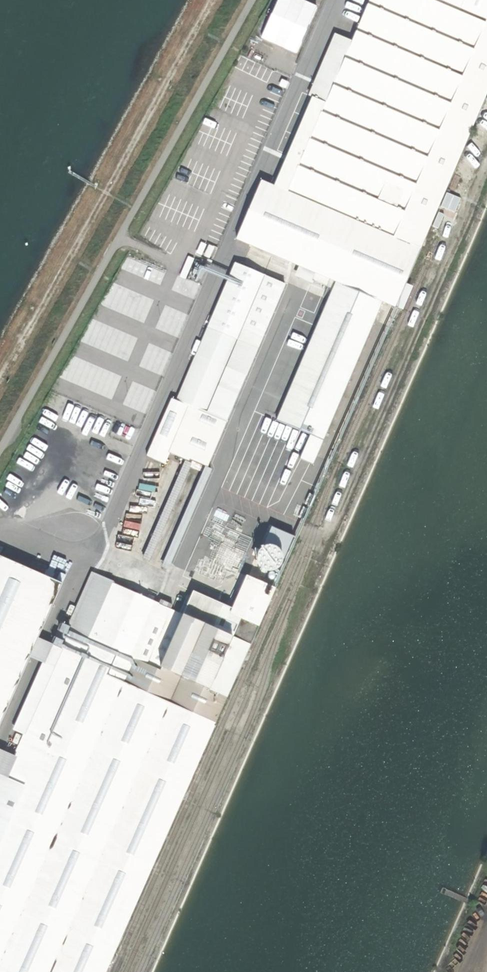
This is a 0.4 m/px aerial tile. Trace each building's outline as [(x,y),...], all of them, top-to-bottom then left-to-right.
[(486,71),(486,0),(363,0),(368,2),(342,65),(333,85),(325,103),(313,97),(292,146),(291,146),(291,148),(289,154),(288,154),(287,155),(288,155),(274,187),(261,181),(236,239),(315,272),(312,279),(331,288),(334,280),(336,281),(383,301),(395,307),(426,234),(419,230),(486,71)] [(333,85),(342,65),(326,58),(317,78),(333,85)] [(190,405),(227,420),(285,284),(236,263),(178,400),(190,405)] [(383,301),(336,281),(276,420),(323,440),(383,301)] [(164,464),(169,453),(190,405),(178,400),(172,397),(146,457),(164,464)] [(190,405),(169,453),(189,461),(189,459),(207,466),(227,420),(190,405)] [(251,567),(273,508),(225,490),(203,549),(251,567)] [(262,546),(256,561),(281,571),(286,556),(262,546)] [(274,588),(246,575),(231,609),(230,613),(235,615),(227,634),(184,615),(183,615),(170,609),(145,664),(134,659),(159,604),(113,583),(88,639),(69,630),(36,706),(24,734),(5,776),(0,774),(0,971),(105,971),(274,588)] [(94,575),(69,630),(88,639),(113,583),(94,575)] [(184,615),(227,634),(235,615),(230,613),(231,609),(193,592),(184,615)] [(159,604),(134,659),(145,664),(170,609),(159,604)] [(15,731),(24,734),(36,706),(27,702),(15,731)]
